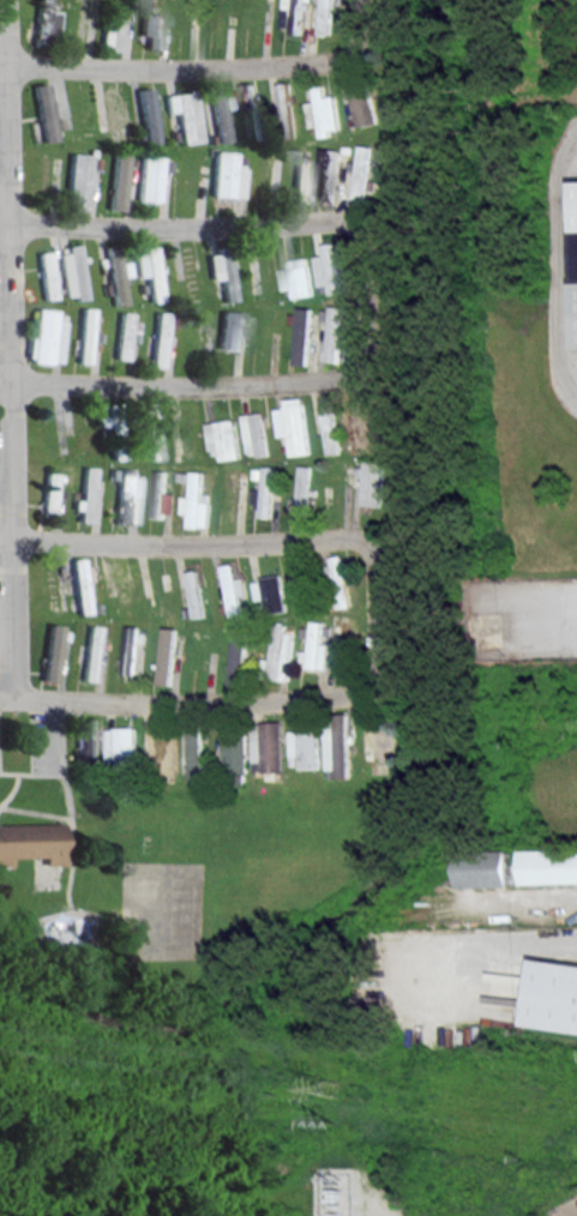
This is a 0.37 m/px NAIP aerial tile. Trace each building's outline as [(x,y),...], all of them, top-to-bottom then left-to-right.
[(11,866),(0,866),(0,824),(64,821),(65,866),(43,866),(43,856),(10,857),(11,866)] [(510,849),(510,887),(459,889),(458,850),(510,849)] [(576,884),(576,849),(521,850),(521,885),(576,884)] [(533,962),(524,1027),(576,1034),(576,968),(533,962)]
